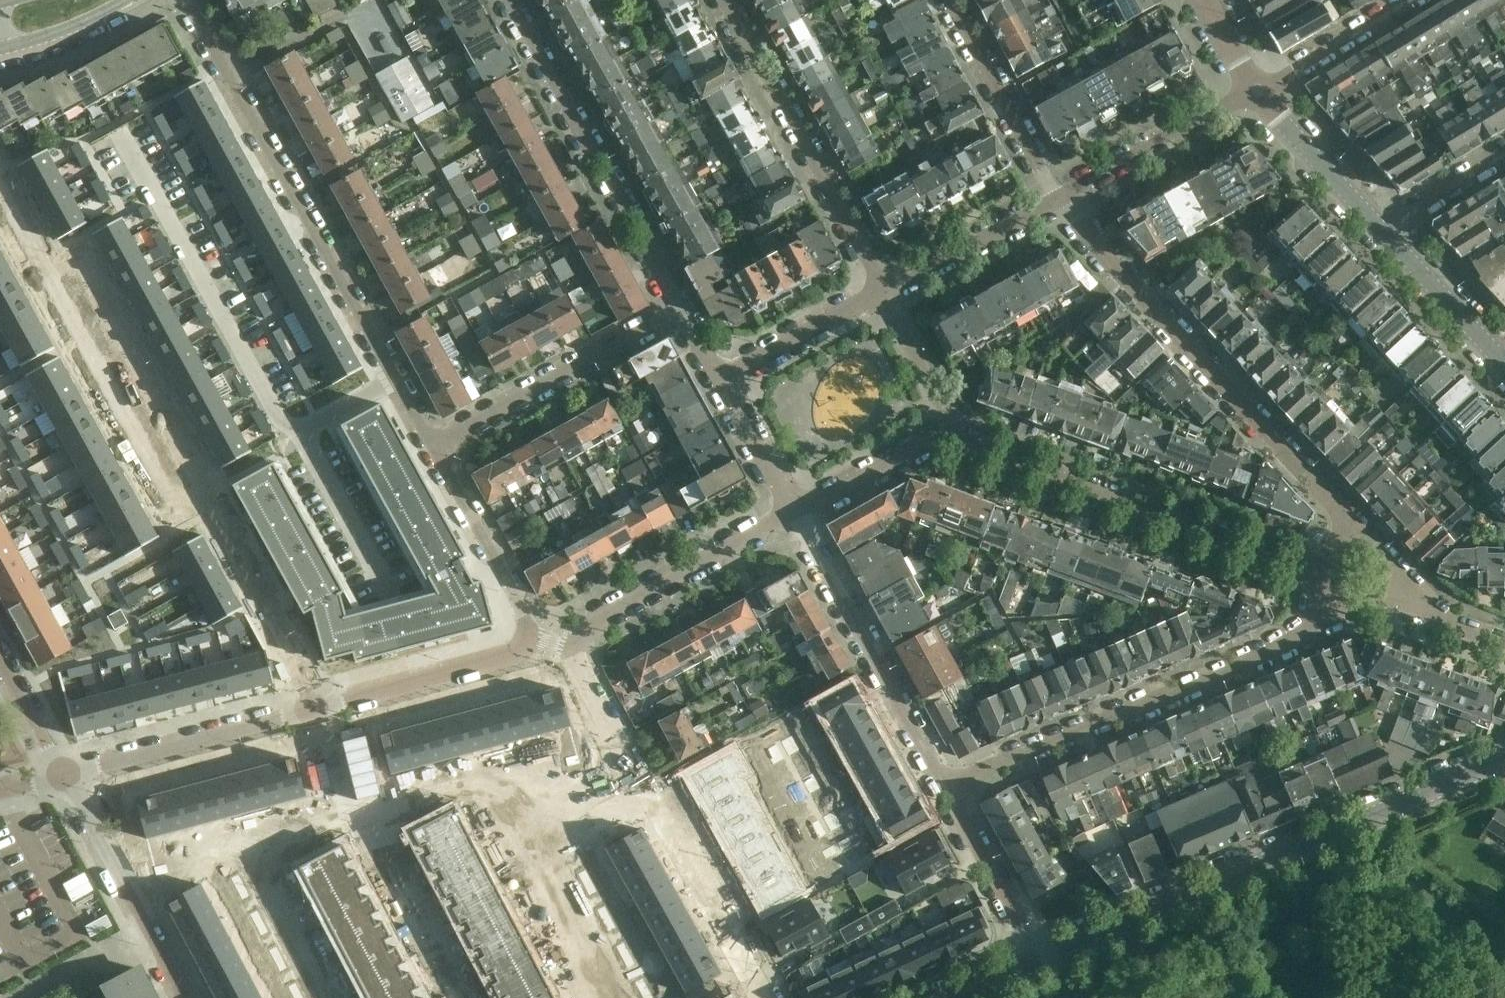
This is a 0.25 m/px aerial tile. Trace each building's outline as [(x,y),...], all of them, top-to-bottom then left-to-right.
[(234,18),(264,2),(263,0),(224,0),(234,18)] [(321,0),(307,0),(317,18),(327,12),(321,0)] [(327,12),(338,7),(334,0),(321,0),(327,12)] [(389,6),(401,27),(412,21),(400,0),(399,0),(389,6)] [(464,44),(496,26),(481,0),(470,0),(447,13),(439,17),(446,29),(453,25),(464,44)] [(447,13),(470,0),(439,0),(447,13)] [(540,7),(544,6),(548,14),(574,0),(536,0),(540,7)] [(557,38),(596,16),(587,0),(574,0),(548,14),(553,23),(549,24),(557,38)] [(696,9),(699,7),(696,0),(691,0),(661,17),(648,24),(653,33),(666,26),(672,37),(702,21),(696,9)] [(661,17),(691,0),(652,0),(661,17)] [(757,10),(759,9),(762,16),(791,0),(751,0),(757,10)] [(765,24),(771,37),(805,18),(795,0),(791,0),(762,16),(766,23),(765,24)] [(860,42),(863,48),(886,36),(929,13),(922,0),(911,0),(890,11),(895,20),(881,28),(883,30),(860,42)] [(868,2),(873,10),(886,3),(890,11),(911,0),(871,0),(868,2)] [(982,11),(1001,0),(976,0),(982,11)] [(991,27),(1025,9),(1021,1),(1023,0),(1001,0),(982,11),(991,27)] [(1076,6),(1082,18),(1106,5),(1104,3),(1109,0),(1087,0),(1076,6)] [(1159,3),(1158,0),(1116,0),(1113,1),(1116,5),(1108,9),(1106,5),(1082,18),(1089,29),(1111,17),(1116,27),(1159,3)] [(1261,20),(1293,0),(1259,0),(1252,4),(1261,20)] [(1270,36),(1322,4),(1328,0),(1293,0),(1261,20),(1270,36)] [(1369,0),(1368,0),(1348,0),(1354,10),(1369,0)] [(1431,9),(1450,40),(1456,37),(1465,51),(1474,45),(1446,0),(1445,0),(1431,9)] [(1474,45),(1482,40),(1473,26),(1479,22),(1465,0),(1446,0),(1474,45)] [(1479,22),(1484,19),(1493,33),(1502,28),(1485,0),(1465,0),(1479,22)] [(1502,28),(1504,33),(1504,13),(1502,9),(1504,7),(1504,1),(1504,0),(1485,0),(1502,28)] [(1270,36),(1281,54),(1333,23),(1322,4),(1270,36)] [(991,27),(1000,44),(1056,14),(1051,6),(1043,10),(1030,17),(1025,9),(991,27)] [(839,8),(830,13),(837,26),(846,20),(839,8)] [(1450,40),(1431,9),(1417,17),(1444,63),(1453,58),(1445,43),(1450,40)] [(280,29),(283,36),(294,30),(283,10),(272,16),(280,29)] [(937,29),(929,13),(886,36),(890,44),(904,37),(908,45),(937,29)] [(1000,44),(1008,60),(1043,42),(1039,34),(1052,26),(1060,22),(1056,14),(1000,44)] [(1074,22),(1070,15),(1063,19),(1067,26),(1074,22)] [(557,38),(564,51),(568,50),(572,57),(607,37),(596,16),(557,38)] [(625,17),(613,24),(617,32),(630,25),(625,17)] [(1417,17),(1403,26),(1422,58),(1427,54),(1436,68),(1444,63),(1417,17)] [(815,37),(805,18),(771,37),(778,49),(780,48),(784,55),(815,37)] [(843,36),(852,31),(846,20),(837,26),(843,36)] [(702,21),(672,37),(679,50),(684,57),(717,39),(713,31),(709,33),(702,21)] [(1135,36),(1141,32),(1135,21),(1129,24),(1135,36)] [(1078,30),(1074,22),(1067,26),(1071,34),(1078,30)] [(149,32),(143,35),(161,67),(181,57),(163,24),(158,27),(149,32)] [(620,38),(633,31),(630,25),(617,32),(620,38)] [(464,44),(475,64),(507,46),(496,26),(464,44)] [(1403,26),(1389,35),(1407,66),(1408,65),(1422,88),(1430,83),(1425,75),(1416,61),(1422,58),(1403,26)] [(345,37),(340,29),(328,36),(332,44),(345,37)] [(946,46),(937,29),(908,45),(913,54),(899,61),(904,69),(946,46)] [(417,31),(405,38),(412,49),(423,43),(417,31)] [(1174,31),(1149,45),(1168,79),(1177,73),(1178,75),(1183,77),(1189,74),(1191,68),(1190,66),(1192,65),(1174,31)] [(131,42),(125,46),(142,78),(161,67),(143,35),(139,38),(131,42)] [(1112,35),(1105,40),(1110,49),(1118,45),(1112,35)] [(1389,35),(1374,44),(1391,71),(1393,74),(1399,70),(1403,76),(1414,94),(1417,100),(1425,95),(1421,89),(1422,88),(1408,65),(1407,66),(1389,35)] [(574,69),(578,77),(583,77),(583,78),(619,58),(607,37),(572,57),(576,66),(574,69)] [(826,57),(815,37),(784,55),(788,62),(786,63),(793,76),(826,57)] [(684,57),(695,78),(725,61),(719,50),(722,48),(717,39),(684,57)] [(645,52),(656,46),(652,40),(642,46),(645,52)] [(1018,78),(1066,52),(1061,42),(1048,50),(1043,42),(1008,60),(1018,78)] [(656,46),(645,52),(656,73),(666,67),(661,59),(668,56),(661,44),(656,46)] [(1374,44),(1358,54),(1366,68),(1376,82),(1381,89),(1389,85),(1390,84),(1388,81),(1387,82),(1383,76),(1391,71),(1374,44)] [(871,45),(864,49),(872,64),(879,60),(871,45)] [(1149,45),(1126,58),(1144,91),(1145,91),(1148,97),(1164,88),(1161,82),(1168,79),(1149,45)] [(112,53),(106,56),(123,88),(142,78),(125,46),(120,48),(112,53)] [(475,64),(466,69),(473,82),(483,77),(487,84),(518,67),(507,46),(475,64)] [(955,63),(946,46),(904,69),(904,70),(881,82),(887,93),(896,87),(895,86),(905,80),(909,88),(955,63)] [(1090,46),(1082,51),(1089,62),(1096,57),(1090,46)] [(1476,50),(1479,55),(1480,55),(1483,60),(1487,58),(1487,57),(1490,56),(1484,46),(1476,50)] [(1358,54),(1342,64),(1350,77),(1361,91),(1376,82),(1366,68),(1358,54)] [(279,90),(305,75),(293,55),(268,69),(279,90)] [(1479,62),(1479,63),(1483,60),(1480,55),(1479,55),(1469,61),(1473,66),(1479,62)] [(93,63),(87,67),(105,99),(123,88),(106,56),(101,59),(93,63)] [(414,116),(417,123),(443,108),(429,81),(430,80),(424,69),(422,70),(416,60),(411,63),(407,57),(376,75),(403,123),(414,116)] [(639,74),(638,74),(639,75),(652,68),(646,57),(638,62),(636,68),(639,74)] [(837,77),(826,57),(793,76),(800,88),(802,87),(806,94),(837,77)] [(858,57),(846,64),(850,70),(861,64),(858,57)] [(581,83),(586,91),(590,90),(595,99),(631,80),(619,58),(583,78),(584,79),(581,83)] [(1126,58),(1104,70),(1122,103),(1123,106),(1129,107),(1136,103),(1139,97),(1138,95),(1144,91),(1126,58)] [(1492,66),(1487,58),(1483,60),(1479,63),(1497,91),(1491,95),(1504,119),(1504,87),(1492,66)] [(728,59),(725,61),(695,78),(691,80),(697,92),(689,97),(694,105),(706,99),(740,79),(728,59)] [(1068,59),(1052,68),(1060,82),(1076,73),(1068,59)] [(868,60),(861,64),(871,83),(879,79),(868,60)] [(351,77),(363,70),(358,62),(346,68),(351,77)] [(1492,66),(1504,87),(1504,70),(1500,62),(1494,65),(1492,66)] [(434,63),(424,69),(430,80),(441,75),(434,63)] [(917,94),(895,107),(899,115),(918,105),(965,80),(955,63),(909,88),(910,89),(913,87),(917,94)] [(1342,64),(1326,74),(1334,87),(1345,100),(1351,96),(1356,104),(1367,98),(1361,91),(1350,77),(1342,64)] [(1461,73),(1456,66),(1449,70),(1453,78),(1461,73)] [(69,77),(68,77),(86,109),(105,99),(87,67),(82,69),(74,74),(69,77)] [(659,91),(664,88),(652,68),(639,75),(643,81),(651,76),(659,91)] [(190,70),(179,76),(183,82),(194,76),(190,70)] [(363,70),(351,77),(355,85),(368,78),(363,70)] [(1104,70),(1081,83),(1099,116),(1102,122),(1103,122),(1118,113),(1115,108),(1122,103),(1104,70)] [(1439,87),(1453,78),(1449,70),(1435,79),(1439,87)] [(47,82),(46,83),(64,115),(82,105),(85,110),(86,109),(68,77),(69,77),(66,72),(58,77),(52,80),(47,82)] [(1044,72),(1037,76),(1043,88),(1050,83),(1044,72)] [(1345,100),(1334,87),(1326,74),(1309,84),(1307,89),(1314,99),(1332,119),(1350,108),(1345,100)] [(317,96),(305,75),(279,90),(291,110),(317,96)] [(1460,75),(1453,79),(1471,108),(1464,112),(1483,143),(1496,134),(1465,83),(1460,75)] [(848,96),(837,77),(806,94),(810,101),(808,102),(815,114),(848,96)] [(26,88),(25,89),(43,121),(61,111),(63,115),(64,115),(46,83),(47,82),(45,78),(36,82),(31,85),(26,88)] [(449,79),(438,85),(449,105),(460,99),(449,79)] [(516,100),(504,79),(479,94),(491,115),(516,100)] [(706,99),(717,119),(748,102),(741,90),(745,88),(740,79),(706,99)] [(1504,129),(1504,119),(1491,95),(1485,99),(1477,86),(1473,79),(1465,83),(1496,134),(1504,129)] [(596,109),(603,122),(642,100),(631,80),(595,99),(599,107),(596,109)] [(965,80),(918,105),(923,113),(926,111),(940,104),(945,114),(974,98),(965,80)] [(204,81),(173,98),(174,99),(176,99),(185,116),(213,100),(203,83),(205,83),(204,81)] [(878,81),(868,87),(877,105),(887,99),(878,81)] [(4,94),(3,94),(21,126),(39,116),(42,121),(43,121),(25,89),(26,88),(23,83),(15,88),(9,91),(4,94)] [(1081,83),(1058,96),(1076,129),(1079,135),(1094,126),(1091,121),(1099,116),(1081,83)] [(1439,99),(1451,91),(1447,83),(1434,92),(1439,99)] [(1350,108),(1332,119),(1347,135),(1395,106),(1400,103),(1389,85),(1381,89),(1379,91),(1374,94),(1367,98),(1356,104),(1350,108)] [(689,108),(678,88),(668,93),(676,109),(679,114),(682,112),(689,108)] [(18,122),(20,127),(21,126),(3,94),(4,94),(2,89),(0,90),(0,132),(18,122)] [(665,114),(663,115),(663,116),(676,109),(668,93),(666,94),(664,89),(654,94),(665,114)] [(1443,141),(1455,160),(1469,151),(1442,108),(1441,108),(1432,93),(1423,98),(1428,107),(1431,105),(1443,125),(1436,129),(1437,131),(1429,135),(1435,146),(1443,141)] [(328,117),(317,96),(291,110),(302,131),(328,117)] [(859,116),(848,96),(815,114),(822,127),(824,126),(828,133),(859,116)] [(1058,96),(1035,108),(1052,142),(1054,141),(1056,143),(1061,145),(1067,141),(1068,136),(1067,134),(1076,129),(1058,96)] [(983,115),(974,98),(945,114),(924,126),(933,142),(943,137),(962,127),(973,121),(983,115)] [(213,100),(185,116),(195,134),(223,118),(213,100)] [(491,115),(502,135),(528,121),(516,100),(491,115)] [(603,122),(611,135),(614,134),(618,141),(654,121),(642,100),(603,122)] [(763,120),(762,120),(758,112),(754,114),(748,102),(717,119),(729,139),(763,120)] [(374,119),(386,112),(381,103),(369,110),(374,119)] [(1469,151),(1483,143),(1464,112),(1457,116),(1450,103),(1442,108),(1469,151)] [(1395,106),(1347,135),(1362,152),(1407,125),(1395,106)] [(431,148),(443,141),(459,132),(445,107),(443,108),(417,123),(431,148)] [(678,116),(677,115),(679,114),(676,109),(663,116),(667,123),(678,116)] [(896,111),(885,117),(889,125),(900,119),(896,111)] [(386,112),(374,119),(378,126),(390,120),(386,112)] [(679,114),(677,115),(678,116),(679,116),(690,135),(699,130),(691,117),(686,120),(682,112),(679,114)] [(162,115),(154,119),(160,130),(167,126),(162,115)] [(870,136),(859,116),(828,133),(832,140),(830,141),(837,154),(870,136)] [(340,138),(328,117),(302,131),(314,152),(340,138)] [(223,118),(195,134),(205,152),(233,136),(223,118)] [(767,129),(763,120),(729,139),(740,159),(771,143),(764,130),(767,129)] [(502,135),(514,156),(539,142),(528,121),(502,135)] [(621,153),(625,161),(629,161),(630,162),(665,142),(654,121),(618,141),(623,150),(621,153)] [(973,121),(962,127),(968,136),(978,131),(973,121)] [(1362,152),(1376,167),(1414,144),(1408,134),(1411,132),(1407,125),(1362,152)] [(167,126),(160,130),(166,140),(173,136),(167,126)] [(906,129),(899,133),(905,143),(912,139),(906,129)] [(707,144),(699,130),(690,135),(692,139),(693,138),(698,149),(707,144)] [(1014,172),(991,130),(977,139),(978,142),(972,146),(989,178),(996,174),(999,180),(1014,172)] [(340,138),(314,152),(325,173),(360,153),(349,133),(340,138)] [(233,136),(205,152),(215,170),(242,154),(233,136)] [(881,156),(870,136),(837,154),(844,167),(846,166),(849,172),(847,173),(848,174),(881,156)] [(948,146),(943,137),(933,142),(938,151),(948,146)] [(693,138),(692,139),(682,144),(689,156),(699,150),(698,149),(693,138)] [(909,151),(916,147),(912,139),(905,143),(909,151)] [(443,141),(431,148),(436,156),(447,150),(443,141)] [(514,156),(525,176),(550,162),(539,142),(514,156)] [(628,166),(633,175),(636,174),(641,183),(677,163),(665,142),(630,162),(630,163),(628,166)] [(1376,167),(1389,181),(1424,161),(1419,152),(1422,150),(1417,142),(1414,144),(1376,167)] [(740,159),(751,180),(785,161),(780,153),(777,154),(771,143),(740,159)] [(79,144),(71,148),(77,158),(84,154),(79,144)] [(951,157),(969,189),(971,192),(974,193),(981,190),(981,185),(980,183),(989,178),(972,146),(965,150),(963,147),(949,154),(951,157)] [(1280,180),(1250,147),(1242,151),(1241,149),(1236,148),(1226,154),(1253,202),(1267,194),(1264,189),(1280,180)] [(711,149),(703,154),(707,163),(716,158),(711,149)] [(891,149),(884,153),(888,162),(896,158),(891,149)] [(47,150),(17,167),(18,169),(19,168),(28,185),(56,170),(47,153),(48,152),(47,150)] [(693,166),(704,160),(699,150),(689,156),(688,157),(693,166)] [(181,151),(174,155),(180,165),(187,161),(181,151)] [(414,159),(418,168),(419,168),(431,161),(427,153),(414,159)] [(84,154),(77,158),(83,169),(90,165),(84,154)] [(242,154),(215,170),(224,187),(252,172),(242,154)] [(1231,215),(1253,202),(1226,154),(1217,159),(1215,164),(1216,166),(1207,171),(1231,215)] [(1433,155),(1424,161),(1389,181),(1398,191),(1404,191),(1452,162),(1448,154),(1437,160),(1433,155)] [(942,158),(929,166),(948,201),(969,189),(951,157),(944,162),(942,158)] [(187,161),(180,165),(186,176),(193,172),(187,161)] [(423,176),(436,169),(431,161),(419,168),(423,176)] [(790,169),(785,161),(751,180),(762,199),(793,182),(786,171),(790,169)] [(525,176),(537,197),(562,183),(550,162),(525,176)] [(941,205),(948,201),(929,166),(927,162),(917,168),(917,169),(905,176),(927,213),(927,212),(930,218),(944,210),(941,205)] [(689,185),(677,163),(641,183),(645,191),(643,193),(650,206),(689,185)] [(872,173),(869,167),(867,164),(849,174),(854,183),(872,173)] [(56,170),(28,185),(38,203),(66,188),(56,170)] [(1187,182),(1185,183),(1209,227),(1231,215),(1207,171),(1198,176),(1187,182)] [(252,172),(224,187),(235,206),(263,190),(252,172)] [(345,208),(371,194),(359,173),(333,187),(345,208)] [(461,174),(449,181),(454,190),(466,183),(461,174)] [(713,178),(717,185),(718,184),(720,189),(726,185),(720,174),(713,178)] [(905,176),(905,175),(893,182),(894,182),(883,188),(883,187),(882,188),(903,226),(904,226),(904,227),(906,226),(911,229),(918,225),(918,219),(920,218),(919,217),(927,213),(905,176)] [(98,180),(91,183),(97,194),(104,190),(98,180)] [(762,226),(764,225),(784,214),(790,211),(807,201),(796,181),(793,182),(762,199),(758,201),(765,213),(757,218),(762,226)] [(1474,195),(1488,216),(1495,212),(1502,224),(1504,229),(1504,194),(1497,181),(1474,195)] [(459,198),(471,191),(466,183),(454,190),(459,198)] [(537,197),(548,218),(574,204),(562,183),(537,197)] [(1172,191),(1163,196),(1187,239),(1209,227),(1185,183),(1183,184),(1172,191)] [(717,185),(705,192),(710,201),(712,199),(712,200),(723,194),(723,193),(720,189),(718,184),(717,185)] [(701,206),(689,185),(650,206),(658,219),(660,218),(665,226),(701,206)] [(201,186),(194,190),(200,201),(207,197),(201,186)] [(740,199),(733,187),(723,193),(723,194),(729,205),(740,199)] [(66,188),(38,203),(48,221),(76,206),(66,188)] [(862,200),(886,243),(900,235),(897,229),(903,226),(882,188),(873,193),(873,194),(862,200)] [(104,190),(97,194),(103,205),(110,201),(104,190)] [(263,190),(235,206),(244,223),(272,208),(263,190)] [(1279,198),(1286,212),(1296,206),(1289,193),(1279,198)] [(382,214),(371,194),(345,208),(356,228),(382,214)] [(449,194),(437,201),(441,208),(453,201),(449,194)] [(726,201),(728,205),(729,205),(723,194),(712,200),(716,207),(726,201)] [(1431,227),(1445,242),(1488,216),(1474,195),(1432,222),(1431,227)] [(1148,197),(1138,203),(1162,246),(1176,238),(1179,244),(1187,239),(1163,196),(1154,201),(1153,199),(1148,197)] [(207,197),(200,201),(206,212),(213,208),(207,197)] [(446,218),(459,211),(453,201),(441,208),(446,218)] [(1145,263),(1165,252),(1162,246),(1138,203),(1129,208),(1127,213),(1128,215),(1118,221),(1123,230),(1120,231),(1119,235),(1145,263)] [(1317,220),(1301,203),(1265,236),(1281,253),(1317,220)] [(548,218),(560,239),(585,224),(574,204),(548,218)] [(76,206),(48,221),(58,238),(57,239),(57,240),(68,234),(70,236),(78,232),(76,230),(88,224),(87,222),(86,223),(76,206)] [(146,206),(139,210),(145,221),(152,217),(146,206)] [(668,237),(672,246),(675,245),(676,246),(712,227),(701,206),(665,226),(670,235),(668,237)] [(272,208),(244,223),(254,241),(282,225),(272,208)] [(1474,262),(1504,243),(1504,242),(1504,229),(1502,224),(1495,212),(1488,216),(1445,242),(1460,258),(1467,253),(1474,262)] [(356,228),(367,249),(393,234),(382,214),(356,228)] [(484,216),(472,222),(477,231),(489,224),(484,216)] [(1249,217),(1237,223),(1243,234),(1255,227),(1249,217)] [(122,218),(92,235),(93,236),(94,236),(103,253),(131,238),(122,220),(123,220),(122,218)] [(753,219),(743,225),(748,234),(758,228),(753,219)] [(799,219),(790,224),(818,275),(827,270),(833,272),(840,268),(841,261),(819,222),(805,230),(799,219)] [(1333,237),(1317,220),(1281,253),(1291,264),(1280,273),(1275,268),(1263,279),(1274,291),(1297,270),(1333,237)] [(221,222),(213,226),(219,237),(227,233),(221,222)] [(574,237),(586,257),(611,243),(600,222),(574,237)] [(481,239),(493,232),(489,224),(477,231),(481,239)] [(779,245),(775,247),(797,286),(798,286),(803,289),(810,285),(810,279),(818,275),(790,224),(778,230),(788,248),(783,251),(779,245)] [(282,225),(254,241),(264,259),(292,243),(282,225)] [(724,248),(712,227),(676,246),(677,248),(675,251),(679,258),(683,258),(688,268),(711,255),(724,248)] [(160,231),(152,235),(158,246),(166,242),(160,231)] [(227,233),(219,237),(225,247),(232,243),(227,233)] [(367,249),(379,269),(405,255),(393,234),(367,249)] [(762,255),(753,260),(774,299),(777,303),(791,295),(789,291),(797,286),(775,247),(775,246),(769,235),(768,234),(754,242),(762,255)] [(472,235),(460,242),(464,250),(476,243),(472,235)] [(524,237),(512,243),(519,255),(531,249),(524,237)] [(1349,255),(1333,237),(1297,270),(1313,287),(1349,255)] [(131,238),(103,253),(113,271),(141,256),(131,238)] [(166,242),(158,246),(164,257),(172,253),(166,242)] [(292,243),(264,259),(274,277),(302,261),(292,243)] [(464,250),(469,259),(481,252),(476,243),(464,250)] [(586,257),(597,278),(623,264),(611,243),(586,257)] [(1474,262),(1473,262),(1477,271),(1482,277),(1480,279),(1487,287),(1504,276),(1504,244),(1504,243),(1474,262)] [(1046,258),(1036,263),(1065,313),(1071,327),(1079,320),(1082,317),(1074,302),(1084,296),(1081,291),(1058,251),(1056,252),(1053,250),(1046,255),(1046,258)] [(1243,250),(1236,257),(1256,277),(1275,258),(1269,252),(1257,264),(1243,250)] [(416,276),(405,255),(379,269),(390,291),(416,276)] [(688,268),(685,270),(686,271),(698,293),(711,286),(732,274),(729,269),(723,273),(721,269),(720,270),(712,255),(711,255),(688,268)] [(1313,287),(1329,304),(1365,272),(1349,255),(1313,287)] [(141,256),(113,271),(123,289),(151,273),(141,256)] [(500,272),(512,266),(507,257),(495,264),(500,272)] [(774,299),(753,260),(751,257),(729,269),(732,274),(752,311),(753,310),(758,313),(766,309),(766,304),(774,299)] [(240,258),(233,262),(239,272),(246,269),(240,258)] [(0,261),(0,285),(14,277),(4,259),(0,261)] [(569,267),(564,259),(552,265),(557,274),(569,267)] [(302,261),(274,277),(284,295),(312,279),(302,261)] [(1199,261),(1169,289),(1184,305),(1211,281),(1208,278),(1202,272),(1206,268),(1199,261)] [(535,274),(528,262),(520,266),(527,279),(535,274)] [(1015,275),(1038,316),(1047,310),(1052,320),(1065,313),(1036,263),(1027,269),(1025,266),(1015,271),(1017,274),(1015,275)] [(1169,263),(1162,268),(1165,273),(1173,268),(1169,263)] [(597,278),(609,299),(634,284),(623,264),(597,278)] [(512,271),(519,283),(527,279),(520,266),(512,271)] [(180,267),(172,271),(178,282),(186,278),(180,267)] [(561,282),(574,275),(569,267),(557,274),(561,282)] [(246,269),(239,272),(245,283),(252,279),(246,269)] [(1381,289),(1365,272),(1329,304),(1345,322),(1381,289)] [(151,273),(123,289),(133,307),(161,291),(151,273)] [(711,286),(698,293),(712,317),(716,315),(721,323),(721,324),(722,324),(726,325),(731,322),(736,326),(744,321),(744,315),(752,311),(732,274),(711,286)] [(1038,316),(1015,275),(1013,276),(1011,275),(1009,275),(1004,278),(1003,280),(1003,281),(1003,282),(994,287),(1013,322),(1020,319),(1024,325),(1017,329),(1018,330),(1022,337),(1034,330),(1028,321),(1038,316)] [(416,276),(390,291),(402,312),(428,298),(416,276)] [(1504,306),(1504,276),(1487,287),(1504,306)] [(0,285),(0,308),(23,295),(14,277),(0,285)] [(1089,277),(1082,283),(1088,289),(1095,284),(1089,277)] [(186,278),(178,282),(184,292),(191,288),(186,278)] [(499,278),(477,290),(484,302),(506,290),(499,278)] [(312,279),(284,295),(294,313),(322,297),(312,279)] [(1211,281),(1184,305),(1200,322),(1231,294),(1224,287),(1220,291),(1214,285),(1211,281)] [(1262,295),(1263,294),(1263,295),(1268,291),(1262,283),(1256,289),(1262,295)] [(609,299),(621,319),(646,305),(634,284),(609,299)] [(568,294),(580,315),(593,307),(582,287),(568,294)] [(974,298),(973,299),(992,334),(1001,329),(1006,337),(1018,330),(1017,329),(1013,322),(994,287),(984,292),(983,291),(980,290),(975,294),(974,295),(974,297),(974,298)] [(559,288),(539,300),(545,310),(559,336),(580,324),(559,288)] [(1397,307),(1381,289),(1345,322),(1361,339),(1397,307)] [(470,294),(477,306),(484,302),(477,290),(470,294)] [(161,291),(133,307),(143,324),(171,309),(161,291)] [(1275,298),(1268,291),(1263,295),(1270,303),(1275,298)] [(260,293),(253,297),(259,308),(266,304),(260,293)] [(1231,294),(1200,322),(1215,339),(1242,315),(1239,311),(1232,304),(1237,301),(1231,294)] [(0,308),(0,328),(2,331),(33,313),(23,295),(0,308)] [(322,297),(294,313),(303,330),(331,315),(322,297)] [(951,311),(974,353),(979,361),(992,354),(988,348),(986,345),(995,339),(992,334),(973,299),(971,300),(969,297),(959,303),(960,306),(951,311)] [(1083,323),(1079,320),(1071,327),(1071,328),(1066,333),(1069,336),(1060,345),(1072,358),(1091,341),(1096,337),(1099,342),(1115,328),(1111,324),(1125,311),(1112,297),(1083,323)] [(199,303),(193,307),(198,317),(205,313),(199,303)] [(266,304),(259,308),(265,319),(272,315),(266,304)] [(1295,306),(1288,312),(1297,322),(1304,316),(1295,306)] [(584,324),(598,316),(593,307),(580,315),(584,324)] [(1413,324),(1397,307),(1361,339),(1377,356),(1413,324)] [(171,309),(143,324),(153,342),(181,327),(171,309)] [(545,310),(524,321),(539,347),(559,336),(545,310)] [(974,353),(951,311),(941,317),(938,315),(932,318),(932,322),(930,323),(943,348),(952,362),(961,357),(967,368),(979,361),(974,353)] [(1145,333),(1125,311),(1111,324),(1115,328),(1099,342),(1096,337),(1091,341),(1095,346),(1095,362),(1085,371),(1093,380),(1101,373),(1113,362),(1145,333)] [(33,313),(2,331),(12,349),(43,332),(33,313)] [(205,313),(198,317),(204,328),(211,324),(205,313)] [(331,315),(303,330),(313,348),(341,333),(331,315)] [(1242,315),(1215,339),(1223,348),(1230,356),(1261,327),(1255,320),(1250,324),(1244,318),(1242,315)] [(461,316),(448,322),(447,323),(452,332),(465,324),(461,316)] [(1292,316),(1282,325),(1288,331),(1297,323),(1292,316)] [(435,341),(424,320),(398,334),(410,355),(422,348),(435,341)] [(524,321),(503,333),(518,359),(539,347),(524,321)] [(1311,322),(1306,327),(1315,337),(1320,332),(1311,322)] [(477,345),(465,324),(452,332),(463,353),(477,345)] [(1428,340),(1427,339),(1413,324),(1377,356),(1392,373),(1428,340)] [(181,327),(153,342),(163,360),(191,345),(181,327)] [(1261,327),(1230,356),(1246,372),(1272,348),(1270,345),(1263,338),(1268,334),(1261,327)] [(280,329),(273,333),(279,344),(286,340),(280,329)] [(43,332),(12,349),(21,365),(20,366),(20,368),(54,349),(53,347),(52,348),(43,332)] [(341,333),(313,348),(323,366),(351,351),(341,333)] [(503,333),(481,345),(496,371),(518,359),(503,333)] [(1163,352),(1145,333),(1113,362),(1131,382),(1163,352)] [(219,338),(212,342),(218,353),(225,349),(219,338)] [(1022,338),(1017,340),(1021,347),(1025,345),(1022,338)] [(1328,338),(1321,345),(1330,355),(1337,348),(1328,338)] [(286,340),(279,344),(284,355),(292,351),(286,340)] [(624,389),(644,377),(680,358),(671,343),(666,340),(652,348),(613,370),(624,389)] [(1392,373),(1408,390),(1444,358),(1436,349),(1428,340),(1392,373)] [(447,362),(435,341),(422,348),(410,355),(421,376),(447,362)] [(191,345),(163,360),(172,378),(200,363),(191,345)] [(463,353),(474,374),(488,366),(477,345),(463,353)] [(1272,348),(1246,372),(1261,389),(1292,361),(1286,355),(1282,358),(1275,351),(1272,348)] [(225,349),(218,353),(224,364),(231,360),(225,349)] [(351,351),(323,366),(333,383),(331,384),(332,385),(363,369),(362,367),(361,368),(351,351)] [(59,357),(25,377),(26,378),(27,377),(37,395),(69,377),(59,360),(60,359),(59,357)] [(1182,373),(1168,357),(1140,380),(1149,390),(1146,393),(1152,400),(1156,397),(1182,373)] [(644,377),(656,398),(691,379),(680,358),(644,377)] [(1460,375),(1444,358),(1408,390),(1424,408),(1460,375)] [(1292,361),(1261,389),(1277,406),(1303,382),(1300,378),(1294,371),(1298,368),(1292,361)] [(421,376),(433,397),(458,383),(447,362),(421,376)] [(200,363),(172,378),(182,396),(210,381),(200,363)] [(300,365),(292,369),(298,380),(306,376),(300,365)] [(479,382),(493,375),(488,366),(474,374),(479,382)] [(1000,410),(1012,374),(993,367),(989,370),(978,402),(1000,410)] [(1339,367),(1327,378),(1333,384),(1332,385),(1332,386),(1345,373),(1339,367)] [(1000,410),(1022,418),(1036,380),(1014,372),(1013,374),(1012,374),(1000,410)] [(1197,389),(1182,373),(1156,397),(1171,413),(1177,408),(1197,389)] [(1332,386),(1338,392),(1351,380),(1345,373),(1332,386)] [(239,374),(232,378),(237,389),(245,385),(239,374)] [(1476,392),(1460,375),(1424,408),(1440,425),(1476,392)] [(306,376),(298,380),(304,390),(311,386),(306,376)] [(69,377),(37,395),(47,413),(79,396),(69,377)] [(608,377),(601,381),(609,397),(617,393),(608,377)] [(656,398),(667,418),(702,398),(691,379),(656,398)] [(1022,418),(1044,426),(1058,388),(1036,380),(1022,418)] [(210,381),(182,396),(192,414),(220,398),(210,381)] [(1303,382),(1277,406),(1292,422),(1323,394),(1317,388),(1313,392),(1307,385),(1303,382)] [(433,397),(444,417),(469,403),(458,383),(433,397)] [(245,385),(237,389),(243,399),(251,395),(245,385)] [(614,405),(635,393),(631,385),(617,393),(609,397),(614,405)] [(1044,426),(1067,434),(1081,396),(1058,388),(1044,426)] [(1218,411),(1197,389),(1177,408),(1188,420),(1193,416),(1203,425),(1218,411)] [(1440,425),(1457,443),(1491,411),(1492,410),(1476,392),(1440,425)] [(1323,394),(1292,422),(1308,439),(1334,415),(1331,412),(1325,405),(1330,401),(1323,394)] [(79,396),(47,413),(57,431),(89,413),(79,396)] [(1067,434),(1090,443),(1103,406),(1104,404),(1081,396),(1067,434)] [(220,398),(192,414),(202,432),(230,416),(220,398)] [(713,419),(702,398),(667,418),(678,438),(713,419)] [(588,411),(604,441),(624,430),(608,400),(588,411)] [(273,464),(232,486),(241,502),(245,499),(251,510),(246,512),(247,514),(252,511),(258,522),(253,524),(261,538),(269,552),(273,550),(279,560),(274,563),(275,564),(280,562),(285,572),(281,575),(289,589),(296,602),(301,600),(307,610),(302,613),(303,615),(311,611),(313,615),(313,616),(313,617),(319,638),(323,657),(326,656),(337,653),(338,656),(339,658),(352,654),(355,663),(370,659),(369,654),(381,651),(382,656),(384,656),(383,651),(394,647),(396,653),(410,649),(424,645),(422,640),(434,637),(435,642),(437,642),(436,637),(448,633),(449,638),(467,634),(464,625),(491,618),(482,582),(473,584),(461,561),(466,558),(423,480),(419,483),(413,472),(417,470),(410,456),(402,442),(398,445),(392,434),(396,432),(395,430),(391,432),(385,422),(389,419),(381,404),(340,427),(355,453),(369,478),(383,504),(390,517),(411,554),(425,579),(425,581),(428,579),(436,594),(398,604),(371,611),(346,618),(340,595),(344,593),(343,591),(329,566),(316,541),(302,516),(288,490),(273,464)] [(1394,404),(1383,414),(1389,420),(1400,410),(1394,404)] [(1103,406),(1090,443),(1112,451),(1125,414),(1103,406)] [(259,410),(251,414),(257,424),(264,420),(259,410)] [(585,452),(604,441),(588,411),(587,411),(588,413),(569,423),(585,452)] [(1455,444),(1471,461),(1503,431),(1504,429),(1504,427),(1491,411),(1457,443),(1455,444)] [(0,415),(0,423),(2,427),(10,423),(4,413),(0,415)] [(89,413),(57,431),(66,448),(98,431),(89,413)] [(1220,415),(1210,424),(1224,435),(1228,423),(1220,415)] [(1334,415),(1308,439),(1324,456),(1355,428),(1348,420),(1343,425),(1337,419),(1334,415)] [(230,416),(202,432),(212,450),(240,434),(230,416)] [(678,438),(690,459),(725,439),(713,419),(678,438)] [(1128,419),(1116,452),(1131,458),(1132,454),(1139,456),(1151,421),(1144,419),(1142,424),(1128,419)] [(264,420),(257,424),(263,435),(270,431),(264,420)] [(1160,469),(1172,435),(1159,431),(1161,425),(1151,421),(1139,456),(1144,458),(1147,464),(1160,469)] [(1324,456),(1337,471),(1363,447),(1357,440),(1370,429),(1362,421),(1355,428),(1324,456)] [(569,423),(550,434),(566,462),(585,452),(569,423)] [(638,423),(627,429),(632,437),(642,432),(638,423)] [(1386,425),(1381,429),(1389,436),(1393,432),(1386,425)] [(98,431),(66,448),(76,465),(108,448),(98,431)] [(644,431),(643,432),(642,432),(632,437),(642,455),(653,449),(644,431)] [(1471,461),(1468,464),(1483,481),(1504,461),(1504,433),(1503,431),(1471,461)] [(1217,451),(1204,485),(1216,489),(1221,487),(1228,489),(1241,454),(1245,441),(1236,432),(1229,456),(1217,451)] [(240,434),(212,450),(221,467),(220,468),(221,469),(251,452),(251,451),(249,451),(240,434)] [(550,434),(530,445),(546,473),(566,462),(550,434)] [(1172,435),(1160,469),(1173,473),(1178,471),(1184,473),(1197,438),(1188,435),(1186,440),(1172,435)] [(18,438),(11,442),(16,452),(23,448),(18,438)] [(1197,438),(1184,473),(1190,475),(1193,481),(1204,485),(1217,451),(1204,447),(1206,441),(1197,438)] [(690,459),(701,480),(736,460),(725,439),(690,459)] [(1406,439),(1396,448),(1404,457),(1414,448),(1406,439)] [(1337,471),(1353,488),(1383,460),(1367,443),(1363,447),(1337,471)] [(1426,443),(1417,451),(1420,455),(1431,466),(1439,458),(1426,443)] [(530,445),(511,456),(523,478),(527,484),(536,479),(546,473),(530,445)] [(624,450),(631,462),(639,457),(632,445),(624,450)] [(23,448),(16,452),(22,463),(29,459),(23,448)] [(108,448),(76,465),(86,483),(117,465),(108,448)] [(1249,502),(1261,469),(1261,468),(1248,463),(1250,457),(1241,454),(1228,489),(1236,492),(1234,496),(1249,502)] [(523,478),(511,456),(493,466),(492,465),(508,495),(519,489),(515,483),(523,478)] [(1420,457),(1412,464),(1420,472),(1427,464),(1420,457)] [(1441,458),(1432,466),(1438,472),(1447,464),(1441,458)] [(1353,488),(1368,504),(1399,475),(1384,459),(1383,460),(1353,488)] [(701,480),(680,491),(691,511),(747,479),(736,460),(701,480)] [(646,472),(640,461),(632,466),(638,476),(646,472)] [(647,465),(655,480),(663,475),(656,461),(647,465)] [(1483,481),(1480,485),(1495,502),(1504,493),(1504,461),(1483,481)] [(600,463),(593,466),(600,480),(607,477),(600,463)] [(117,465),(86,483),(95,500),(127,483),(117,465)] [(488,506),(508,495),(492,465),(472,476),(488,506)] [(585,470),(592,485),(600,480),(593,466),(585,470)] [(21,477),(16,467),(9,470),(14,481),(21,477)] [(1249,502),(1270,509),(1281,480),(1272,470),(1261,469),(1249,502)] [(1434,471),(1429,476),(1436,484),(1442,479),(1434,471)] [(38,474),(30,478),(36,488),(43,484),(38,474)] [(1368,504),(1383,520),(1413,491),(1399,475),(1368,504)] [(21,477),(14,481),(20,491),(27,488),(21,477)] [(615,492),(607,477),(600,480),(609,495),(615,492)] [(887,493),(884,495),(895,515),(895,513),(894,511),(897,510),(900,512),(899,516),(914,522),(928,481),(926,487),(922,486),(923,484),(921,480),(913,478),(894,489),(889,492),(887,493)] [(592,485),(600,500),(609,495),(600,480),(592,485)] [(1281,480),(1270,509),(1307,523),(1310,523),(1312,522),(1313,519),(1312,516),(1311,513),(1310,511),(1281,480)] [(659,487),(666,499),(678,492),(671,481),(659,487)] [(951,489),(928,481),(914,522),(917,516),(923,518),(921,524),(936,530),(951,489)] [(127,483),(95,500),(105,518),(137,500),(127,483)] [(43,484),(36,488),(42,498),(49,495),(43,484)] [(545,490),(553,504),(561,500),(555,490),(555,491),(552,486),(545,490)] [(569,495),(564,486),(555,490),(561,500),(569,495)] [(1464,503),(1450,487),(1445,492),(1454,502),(1450,506),(1455,511),(1464,503)] [(973,497),(951,489),(936,530),(951,535),(953,529),(960,532),(973,497)] [(647,491),(635,497),(640,507),(653,530),(654,531),(673,520),(657,490),(649,495),(647,491)] [(665,499),(676,520),(687,514),(677,496),(681,494),(679,491),(678,492),(666,499),(665,499)] [(1383,520),(1397,536),(1428,507),(1413,491),(1383,520)] [(1490,507),(1504,523),(1504,493),(1495,502),(1490,507)] [(884,495),(827,526),(843,554),(873,537),(890,528),(895,515),(884,495)] [(1469,495),(1463,500),(1475,512),(1480,507),(1469,495)] [(996,506),(973,497),(960,532),(968,534),(966,541),(981,546),(996,506)] [(137,500),(105,518),(114,535),(146,518),(137,500)] [(578,515),(570,500),(563,504),(571,518),(578,515)] [(37,504),(30,508),(35,519),(42,515),(37,504)] [(555,508),(563,523),(571,518),(563,504),(555,508)] [(981,546),(980,548),(1002,557),(1019,510),(1005,504),(1003,508),(996,506),(981,546)] [(1454,514),(1468,529),(1478,520),(1465,504),(1454,514)] [(653,530),(640,507),(631,512),(628,506),(618,512),(634,541),(653,530)] [(1397,536),(1412,552),(1443,523),(1428,507),(1397,536)] [(57,509),(50,513),(56,524),(63,520),(57,509)] [(517,510),(496,521),(503,533),(523,521),(517,510)] [(1002,557),(1025,565),(1041,522),(1032,519),(1034,515),(1019,510),(1002,557)] [(607,518),(599,523),(602,528),(615,551),(634,541),(618,512),(607,518)] [(42,515),(35,519),(41,529),(48,525),(42,515)] [(540,516),(533,520),(538,529),(544,526),(540,516)] [(1267,516),(1264,523),(1272,526),(1274,519),(1267,516)] [(146,518),(114,535),(125,555),(124,556),(125,557),(159,538),(158,536),(157,537),(146,518)] [(63,520),(56,524),(62,534),(69,530),(63,520)] [(596,562),(615,551),(602,528),(601,529),(596,520),(586,525),(588,529),(580,533),(596,562)] [(1025,565),(1048,574),(1065,527),(1056,523),(1051,526),(1041,522),(1025,565)] [(1412,552),(1427,568),(1458,539),(1443,523),(1412,552)] [(525,525),(504,536),(513,551),(533,540),(525,525)] [(1048,574),(1070,582),(1086,539),(1077,536),(1075,530),(1065,527),(1048,574)] [(576,573),(596,562),(580,533),(570,538),(567,533),(557,538),(576,573)] [(18,553),(7,534),(0,538),(0,563),(18,553)] [(890,534),(887,542),(899,547),(902,538),(890,534)] [(183,546),(172,552),(173,554),(175,554),(184,571),(211,556),(202,538),(203,537),(202,536),(191,542),(189,540),(182,544),(183,546)] [(907,537),(903,548),(911,551),(916,540),(907,537)] [(558,584),(557,583),(576,573),(557,538),(546,544),(550,550),(542,555),(558,584)] [(1070,582),(1092,590),(1109,543),(1099,540),(1093,542),(1086,539),(1070,582)] [(845,557),(855,576),(899,552),(896,547),(876,541),(845,557)] [(57,542),(50,546),(56,557),(63,553),(57,542)] [(1092,590),(1115,599),(1131,556),(1121,552),(1120,547),(1109,543),(1092,590)] [(77,545),(70,549),(76,560),(83,556),(77,545)] [(1490,594),(1502,594),(1502,553),(1502,547),(1476,547),(1476,549),(1475,582),(1475,588),(1486,588),(1486,590),(1486,592),(1487,593),(1489,594),(1490,594)] [(928,549),(925,556),(932,558),(934,551),(928,549)] [(1476,549),(1454,549),(1439,563),(1436,572),(1452,578),(1452,580),(1458,580),(1458,582),(1475,582),(1476,549)] [(855,576),(868,600),(912,576),(899,552),(855,576)] [(28,572),(18,553),(0,563),(0,588),(28,572)] [(63,553),(56,557),(62,567),(69,563),(63,553)] [(915,575),(935,564),(903,553),(915,575)] [(522,565),(538,595),(558,584),(542,555),(522,565)] [(83,556),(76,560),(81,570),(89,566),(83,556)] [(211,556),(184,571),(194,589),(221,573),(211,556)] [(1131,556),(1115,599),(1133,605),(1140,602),(1140,601),(1146,585),(1154,564),(1149,562),(1143,561),(1131,556)] [(1161,598),(1184,607),(1189,595),(1195,580),(1177,573),(1176,575),(1168,572),(1170,567),(1169,566),(1157,561),(1154,561),(1154,564),(1146,585),(1164,592),(1161,598)] [(956,570),(951,586),(963,590),(968,574),(956,570)] [(798,571),(797,571),(756,593),(754,589),(743,595),(757,619),(768,613),(770,612),(785,604),(809,591),(798,571)] [(39,591),(28,572),(0,588),(0,596),(7,608),(39,591)] [(221,573),(194,589),(203,606),(231,591),(221,573)] [(1007,575),(1001,598),(1012,601),(1017,588),(1020,579),(1007,575)] [(868,600),(880,622),(923,597),(912,576),(868,600)] [(983,576),(980,586),(990,588),(992,579),(983,576)] [(1206,615),(1226,623),(1238,592),(1222,586),(1221,589),(1211,586),(1209,581),(1200,578),(1195,580),(1189,595),(1207,602),(1205,606),(1209,607),(1206,615)] [(78,580),(71,584),(77,594),(84,590),(78,580)] [(145,587),(134,593),(138,600),(149,594),(145,587)] [(1017,588),(1012,601),(1021,604),(1025,591),(1017,588)] [(84,590),(77,594),(83,605),(90,601),(84,590)] [(17,627),(49,610),(39,591),(7,608),(17,627)] [(231,591),(203,606),(213,623),(212,624),(213,626),(243,609),(242,608),(241,608),(231,591)] [(819,610),(809,591),(785,604),(790,612),(784,615),(790,625),(819,610)] [(1233,640),(1271,623),(1271,622),(1273,618),(1269,609),(1264,607),(1261,599),(1259,600),(1238,592),(1226,623),(1233,640)] [(134,593),(124,599),(128,606),(138,600),(134,593)] [(980,602),(986,613),(996,608),(990,596),(980,602)] [(880,622),(891,643),(929,623),(917,601),(924,597),(923,597),(880,622)] [(1064,597),(1057,615),(1065,614),(1070,599),(1064,597)] [(743,600),(724,611),(724,612),(740,641),(751,635),(752,637),(761,633),(743,600)] [(1052,605),(1048,616),(1056,615),(1061,603),(1053,600),(1052,605)] [(1036,601),(1033,612),(1044,615),(1047,605),(1036,601)] [(1087,605),(1083,613),(1093,617),(1096,608),(1087,605)] [(60,629),(49,610),(17,627),(28,646),(60,629)] [(121,610),(107,617),(115,631),(116,630),(124,626),(128,623),(121,610)] [(829,629),(819,610),(790,625),(796,636),(802,633),(806,642),(829,629)] [(724,612),(705,623),(717,646),(726,641),(729,647),(740,641),(724,612)] [(768,613),(759,618),(764,627),(774,621),(770,612),(768,613)] [(1193,628),(1186,612),(1165,621),(1183,662),(1204,652),(1193,628)] [(999,614),(990,619),(996,631),(1005,626),(999,614)] [(100,619),(93,623),(98,633),(105,629),(100,619)] [(239,619),(232,623),(237,634),(245,630),(239,619)] [(1056,620),(1044,621),(1051,637),(1062,632),(1056,620)] [(1165,621),(1145,630),(1162,671),(1183,662),(1165,621)] [(1204,652),(1233,640),(1226,623),(1211,629),(1208,621),(1193,628),(1204,652)] [(1030,622),(1011,623),(1019,640),(1026,636),(1030,628),(1030,622)] [(165,623),(154,629),(158,636),(169,630),(165,623)] [(232,623),(225,627),(230,638),(237,634),(232,623)] [(705,623),(686,633),(702,662),(712,656),(709,650),(717,646),(705,623)] [(1093,623),(1082,626),(1084,635),(1096,633),(1093,623)] [(944,644),(934,627),(934,626),(894,648),(904,666),(944,644)] [(60,629),(28,646),(39,666),(71,648),(60,629)] [(154,629),(143,635),(147,642),(158,636),(154,629)] [(840,648),(829,629),(806,642),(811,650),(805,653),(811,664),(840,648)] [(1145,630),(1124,639),(1142,679),(1162,671),(1145,630)] [(1008,631),(999,636),(1005,648),(1014,643),(1008,631)] [(209,633),(197,636),(199,645),(211,641),(209,633)] [(686,633),(667,644),(683,673),(702,662),(686,633)] [(197,636),(186,640),(188,648),(199,645),(197,636)] [(1124,639),(1104,648),(1122,688),(1142,679),(1124,639)] [(1351,641),(1330,650),(1348,690),(1358,685),(1368,709),(1377,705),(1367,681),(1368,681),(1366,677),(1365,674),(1351,641)] [(1366,641),(1360,655),(1371,659),(1365,674),(1366,677),(1377,681),(1375,686),(1383,689),(1397,652),(1366,641)] [(169,644),(158,647),(160,655),(171,652),(169,644)] [(664,683),(683,673),(667,644),(648,654),(648,653),(647,653),(664,683)] [(953,661),(944,644),(904,666),(913,682),(953,661)] [(158,647),(146,650),(148,658),(160,655),(158,647)] [(779,647),(772,651),(775,657),(782,654),(779,647)] [(828,681),(850,668),(840,648),(811,664),(817,675),(823,672),(828,681)] [(1104,648),(1083,657),(1101,697),(1122,688),(1104,648)] [(1031,650),(1023,654),(1030,670),(1038,667),(1031,650)] [(1330,650),(1311,658),(1328,698),(1348,690),(1330,650)] [(264,652),(245,658),(253,688),(272,683),(272,685),(274,684),(271,672),(274,672),(271,662),(268,663),(265,651),(264,651),(264,652)] [(767,663),(761,651),(749,657),(756,670),(767,663)] [(1383,689),(1375,709),(1378,710),(1385,713),(1395,687),(1397,688),(1408,692),(1420,660),(1397,652),(1383,689)] [(664,683),(647,653),(627,664),(639,686),(637,687),(644,699),(654,693),(652,689),(664,683)] [(130,654),(118,658),(120,665),(132,662),(130,654)] [(738,664),(744,676),(756,670),(749,657),(738,664)] [(1083,657),(1063,666),(1080,706),(1101,697),(1083,657)] [(118,658),(107,661),(109,668),(120,665),(118,658)] [(245,658),(225,663),(233,694),(253,688),(245,658)] [(1311,658),(1291,667),(1308,707),(1328,698),(1311,658)] [(1440,668),(1420,660),(1408,692),(1420,696),(1414,712),(1410,722),(1419,726),(1440,668)] [(963,678),(963,677),(962,678),(953,661),(913,682),(923,700),(943,689),(963,678)] [(225,663),(205,668),(214,699),(233,694),(225,663)] [(90,665),(79,668),(81,676),(93,673),(90,665)] [(1058,716),(1080,706),(1063,666),(1041,675),(1058,716)] [(1308,707),(1291,667),(1274,674),(1290,712),(1297,709),(1303,721),(1312,717),(1308,707)] [(79,668),(67,671),(69,679),(81,676),(79,668)] [(205,668),(186,673),(194,704),(214,699),(205,668)] [(1461,676),(1440,668),(1419,726),(1423,727),(1427,729),(1431,719),(1432,719),(1438,703),(1450,707),(1461,676)] [(725,677),(721,670),(709,676),(715,687),(724,683),(725,677)] [(186,673),(166,678),(174,709),(194,704),(186,673)] [(1274,674),(1256,682),(1278,732),(1287,728),(1282,715),(1290,712),(1274,674)] [(1036,725),(1058,716),(1041,675),(1019,685),(1036,725)] [(701,681),(707,692),(715,687),(709,676),(701,681)] [(1482,683),(1461,676),(1450,707),(1460,711),(1451,738),(1460,742),(1464,731),(1482,683)] [(765,689),(758,677),(748,682),(750,684),(741,689),(747,699),(756,695),(755,694),(765,689)] [(166,678),(146,684),(154,714),(174,709),(166,678)] [(943,689),(950,704),(959,700),(962,706),(974,700),(963,678),(943,689)] [(724,686),(735,706),(743,702),(733,682),(724,686)] [(1256,682),(1240,689),(1256,727),(1264,723),(1269,735),(1278,732),(1256,682)] [(1503,691),(1482,683),(1464,731),(1473,734),(1479,718),(1491,723),(1503,691)] [(146,684),(127,689),(135,720),(154,714),(146,684)] [(1019,685),(997,694),(1015,735),(1036,725),(1019,685)] [(853,686),(819,706),(830,726),(864,706),(853,686)] [(127,689),(107,694),(115,725),(135,720),(127,689)] [(560,689),(539,694),(549,733),(570,727),(560,689)] [(947,744),(951,741),(961,735),(960,734),(945,706),(950,704),(943,689),(923,700),(924,699),(928,707),(927,708),(947,744)] [(1240,689),(1223,696),(1245,746),(1254,742),(1248,730),(1256,727),(1240,689)] [(1503,691),(1491,723),(1500,726),(1502,720),(1504,721),(1504,692),(1503,691)] [(684,704),(678,692),(671,696),(678,707),(684,704)] [(107,694),(87,699),(95,730),(115,725),(107,694)] [(539,694),(519,700),(529,738),(549,733),(539,694)] [(993,744),(1015,735),(997,694),(975,704),(993,744)] [(650,707),(656,719),(678,707),(671,696),(650,707)] [(1223,696),(1206,704),(1223,741),(1230,738),(1236,750),(1245,746),(1223,696)] [(629,697),(622,700),(627,710),(634,706),(629,697)] [(68,703),(66,703),(75,737),(76,737),(76,735),(95,730),(87,699),(69,704),(68,703)] [(519,700),(499,705),(510,743),(529,738),(519,700)] [(748,706),(756,720),(768,714),(760,700),(748,706)] [(1206,704),(1191,711),(1212,760),(1221,757),(1215,744),(1223,741),(1206,704)] [(499,705),(480,710),(490,748),(510,743),(499,705)] [(688,706),(679,711),(659,722),(664,731),(663,734),(665,739),(669,739),(670,742),(694,729),(689,720),(694,718),(688,706)] [(864,706),(830,726),(840,745),(875,725),(864,706)] [(1334,713),(1339,724),(1346,721),(1341,709),(1334,713)] [(480,710),(460,715),(470,753),(490,748),(480,710)] [(1191,711),(1173,718),(1190,755),(1195,768),(1212,760),(1191,711)] [(1339,724),(1334,713),(1323,717),(1328,728),(1328,729),(1339,724)] [(751,714),(740,721),(744,728),(756,722),(751,714)] [(460,715),(441,720),(451,759),(470,753),(460,715)] [(1340,798),(1393,775),(1382,749),(1377,751),(1369,733),(1361,715),(1346,721),(1339,724),(1328,729),(1328,728),(1316,733),(1316,734),(1314,735),(1322,753),(1321,754),(1340,798)] [(1173,718),(1157,725),(1179,775),(1188,771),(1182,758),(1190,755),(1173,718)] [(1398,718),(1389,740),(1401,745),(1410,722),(1398,718)] [(441,720),(421,726),(431,764),(451,759),(441,720)] [(1410,722),(1401,745),(1414,750),(1423,727),(1419,726),(1410,722)] [(875,725),(840,745),(851,763),(885,744),(875,725)] [(1157,725),(1141,732),(1156,769),(1165,766),(1170,778),(1179,775),(1157,725)] [(421,726),(401,731),(411,769),(431,764),(421,726)] [(1423,727),(1414,750),(1428,755),(1437,733),(1427,729),(1423,727)] [(681,761),(709,746),(703,735),(698,738),(694,729),(670,742),(672,744),(670,748),(673,753),(676,754),(681,761)] [(401,731),(381,736),(390,774),(411,769),(401,731)] [(959,757),(976,748),(967,731),(960,734),(961,735),(951,741),(959,757)] [(1141,732),(1124,739),(1145,789),(1155,785),(1149,772),(1156,769),(1141,732)] [(792,738),(782,744),(785,750),(796,744),(792,738)] [(1124,739),(1107,746),(1123,783),(1131,780),(1137,793),(1145,789),(1124,739)] [(1318,808),(1340,798),(1321,754),(1304,762),(1299,750),(1303,748),(1300,741),(1291,745),(1299,764),(1318,808)] [(796,744),(785,750),(789,757),(799,751),(796,744)] [(885,744),(851,763),(861,782),(896,763),(885,744)] [(776,746),(766,752),(770,759),(780,753),(776,746)] [(1107,746),(1091,754),(1119,817),(1134,811),(1130,803),(1123,806),(1120,800),(1122,800),(1116,787),(1123,783),(1107,746)] [(1296,817),(1318,808),(1299,764),(1287,769),(1279,750),(1270,754),(1296,817)] [(780,753),(770,759),(773,766),(784,760),(780,753)] [(1091,754),(1074,761),(1090,797),(1099,794),(1104,807),(1102,808),(1109,822),(1119,817),(1091,754)] [(1249,754),(1248,755),(1236,760),(1239,767),(1247,763),(1252,761),(1249,754)] [(1274,826),(1296,817),(1270,754),(1259,758),(1252,761),(1247,763),(1274,826)] [(577,756),(565,759),(568,767),(580,764),(577,756)] [(725,758),(690,777),(701,797),(736,778),(725,758)] [(296,759),(275,764),(285,802),(306,797),(296,759)] [(557,761),(545,764),(547,772),(559,769),(557,761)] [(1086,832),(1094,828),(1082,801),(1090,797),(1074,761),(1058,768),(1079,818),(1086,832)] [(896,763),(861,782),(872,801),(906,782),(896,763)] [(1253,836),(1274,826),(1247,763),(1239,767),(1227,772),(1240,802),(1234,804),(1237,811),(1242,808),(1253,836)] [(275,764),(256,770),(266,808),(285,802),(275,764)] [(1058,768),(1041,775),(1056,812),(1055,813),(1062,824),(1070,820),(1071,821),(1079,818),(1058,768)] [(529,769),(517,772),(519,780),(531,777),(529,769)] [(256,770),(236,775),(246,813),(266,808),(256,770)] [(517,772),(506,775),(508,783),(519,780),(517,772)] [(1180,867),(1253,836),(1242,808),(1237,811),(1234,804),(1240,802),(1227,772),(1224,774),(1227,781),(1157,812),(1180,867)] [(236,775),(216,780),(226,818),(246,813),(236,775)] [(813,776),(803,781),(806,788),(817,782),(813,776)] [(736,778),(701,797),(712,816),(746,797),(736,778)] [(489,779),(478,782),(480,790),(492,787),(489,779)] [(216,780),(196,785),(206,823),(226,818),(216,780)] [(1033,807),(1041,803),(1029,780),(1016,786),(1027,806),(1031,804),(1033,807)] [(478,782),(467,785),(469,793),(480,790),(478,782)] [(817,782),(806,788),(810,795),(821,789),(817,782)] [(906,782),(872,801),(882,820),(917,801),(906,782)] [(797,784),(787,790),(791,797),(801,791),(797,784)] [(196,785),(176,790),(187,829),(206,823),(196,785)] [(451,789),(439,793),(441,801),(453,798),(451,789)] [(1022,813),(1009,789),(981,805),(994,829),(1022,813)] [(176,790),(157,796),(167,834),(187,829),(176,790)] [(801,791),(791,797),(794,803),(805,798),(801,791)] [(1159,801),(1155,791),(1148,794),(1152,804),(1159,801)] [(439,793),(427,796),(429,804),(441,801),(439,793)] [(1138,799),(1142,808),(1152,804),(1148,794),(1138,799)] [(157,796),(136,801),(146,839),(167,834),(157,796)] [(746,797),(712,816),(722,835),(757,816),(746,797)] [(410,800),(398,803),(400,811),(412,808),(410,800)] [(917,801),(882,820),(893,840),(928,821),(917,801)] [(1041,803),(1033,807),(1040,820),(1049,816),(1041,803)] [(1122,833),(1141,826),(1144,833),(1150,831),(1147,823),(1148,823),(1146,818),(1145,819),(1141,807),(1134,810),(1135,811),(1114,820),(1118,829),(1120,828),(1122,833)] [(411,833),(498,997),(554,997),(539,970),(508,911),(455,810),(411,833)] [(1504,841),(1504,816),(1496,810),(1485,828),(1504,841)] [(834,813),(824,819),(827,826),(838,820),(834,813)] [(1035,836),(1022,813),(994,829),(1007,852),(1035,836)] [(757,816),(722,835),(733,854),(767,835),(757,816)] [(838,820),(827,826),(831,833),(842,827),(838,820)] [(818,822),(808,828),(812,835),(822,829),(818,822)] [(313,826),(301,829),(303,837),(315,834),(313,826)] [(640,829),(606,849),(616,867),(650,848),(640,829)] [(822,829),(812,835),(815,841),(826,836),(822,829)] [(885,858),(906,895),(924,885),(922,881),(924,880),(924,879),(930,876),(931,876),(934,874),(934,873),(947,866),(939,852),(943,850),(933,831),(885,858)] [(284,833),(273,836),(275,845),(286,842),(284,833)] [(1167,873),(1151,835),(1142,839),(1140,833),(1126,839),(1144,882),(1167,873)] [(1069,841),(1074,850),(1088,842),(1083,834),(1069,841)] [(767,835),(733,854),(743,873),(778,853),(767,835)] [(273,836),(261,839),(264,848),(275,845),(273,836)] [(1047,859),(1035,836),(1007,852),(1019,875),(1047,859)] [(848,839),(838,845),(842,852),(852,846),(848,839)] [(245,844),(233,847),(236,855),(247,852),(245,844)] [(299,868),(367,997),(422,997),(342,845),(299,868)] [(233,847),(222,850),(224,858),(236,855),(233,847)] [(1113,847),(1084,861),(1097,875),(1103,881),(1115,895),(1131,887),(1113,847)] [(650,848),(616,867),(626,885),(660,866),(650,848)] [(833,848),(822,854),(826,860),(836,855),(833,848)] [(778,853),(743,873),(753,892),(788,872),(778,853)] [(205,854),(194,857),(196,866),(208,862),(205,854)] [(194,857),(182,860),(185,869),(196,866),(194,857)] [(1019,875),(1032,898),(1057,885),(1062,895),(1091,879),(1085,869),(1060,882),(1047,859),(1019,875)] [(166,864),(154,868),(156,876),(168,873),(166,864)] [(660,866),(626,885),(636,903),(670,884),(660,866)] [(585,871),(578,874),(584,885),(591,881),(585,871)] [(788,872),(753,892),(764,911),(799,892),(788,872)] [(238,875),(231,879),(237,889),(243,886),(238,875)] [(591,881),(584,885),(589,895),(596,892),(591,881)] [(670,884),(636,903),(646,921),(680,902),(670,884)] [(200,885),(165,903),(175,922),(210,904),(200,885)] [(243,886),(237,889),(242,900),(249,896),(243,886)] [(811,948),(829,938),(809,900),(761,927),(771,945),(775,943),(783,957),(796,949),(796,950),(799,948),(799,949),(800,948),(806,945),(807,945),(807,944),(808,943),(811,948)] [(894,900),(866,915),(874,929),(902,914),(894,900)] [(680,902),(646,921),(656,939),(690,919),(680,902)] [(210,904),(175,922),(185,940),(220,922),(210,904)] [(604,907),(597,911),(603,921),(610,918),(604,907)] [(977,909),(948,922),(962,951),(986,940),(982,930),(986,928),(977,909)] [(257,911),(250,915),(256,925),(262,922),(257,911)] [(846,945),(874,929),(866,915),(838,931),(846,945)] [(610,918),(603,921),(608,932),(615,928),(610,918)] [(690,919),(656,939),(666,957),(700,937),(690,919)] [(220,922),(185,940),(194,958),(229,940),(220,922)] [(262,922),(256,925),(261,936),(268,932),(262,922)] [(925,933),(924,934),(938,963),(939,962),(939,963),(961,952),(962,951),(948,922),(925,933)] [(923,929),(897,941),(899,945),(900,945),(914,974),(938,963),(924,934),(925,933),(923,929)] [(894,934),(871,945),(877,956),(876,956),(890,985),(891,985),(913,975),(914,974),(900,945),(899,945),(899,946),(894,934)] [(700,937),(666,957),(675,974),(710,955),(700,937)] [(229,940),(194,958),(204,976),(239,958),(229,940)] [(623,943),(616,947),(622,957),(629,954),(623,943)] [(276,947),(269,951),(275,961),(281,958),(276,947)] [(629,954),(622,957),(627,968),(634,964),(629,954)] [(710,955),(675,974),(686,993),(720,974),(710,955)] [(876,956),(852,968),(866,997),(890,985),(876,956)] [(239,958),(204,976),(214,994),(248,976),(239,958)] [(281,958),(275,961),(280,972),(287,969),(281,958)] [(828,979),(837,997),(864,997),(865,997),(866,997),(852,968),(829,978),(828,979)] [(150,987),(143,973),(140,975),(137,969),(102,987),(108,997),(128,997),(150,987)] [(799,993),(802,997),(837,997),(828,979),(829,978),(825,970),(800,982),(804,990),(799,993)] [(214,994),(216,997),(250,997),(258,994),(248,976),(214,994)] [(642,980),(635,983),(640,993),(647,990),(642,980)] [(295,983),(288,987),(294,997),(300,994),(295,983)] [(150,987),(128,997),(156,997),(150,987)] [(640,993),(643,997),(652,997),(647,990),(640,993)]
